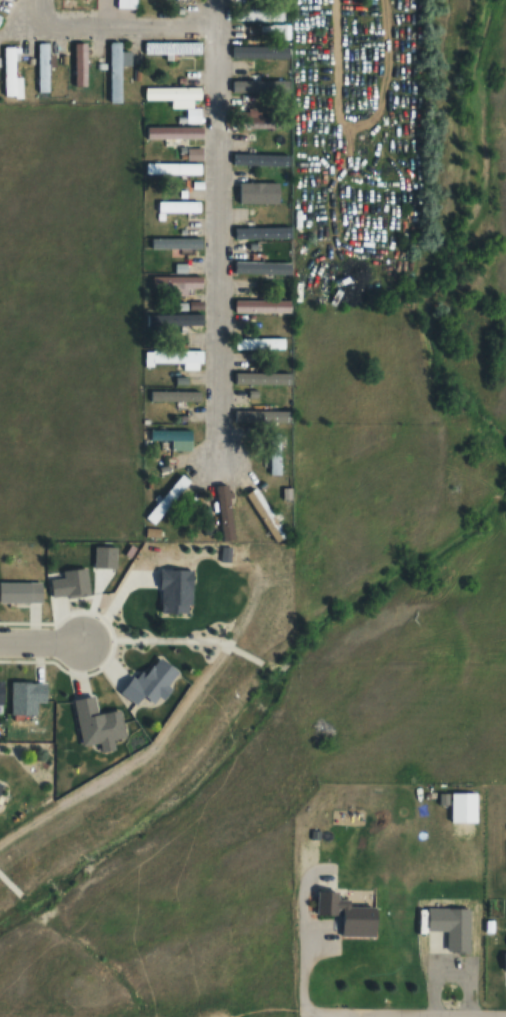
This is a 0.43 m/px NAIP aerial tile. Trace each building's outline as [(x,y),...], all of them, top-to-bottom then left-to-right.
[(241,7),(241,19),(282,19),(282,7),(241,7)] [(201,53),(201,41),(144,41),(144,53),(201,53)] [(50,42),(39,42),(39,93),(50,93),(50,42)] [(109,102),(122,102),(122,42),(109,42),(109,102)] [(16,77),(16,46),(5,45),(5,96),(23,97),(23,77),(16,77)] [(281,45),(238,45),(238,57),(281,57),(281,45)] [(234,92),(276,92),(276,70),(247,70),(247,80),(234,80),(234,92)] [(172,99),(172,107),(198,107),(198,87),(144,87),(144,99),(172,99)] [(243,127),(275,127),(275,116),(243,116),(243,127)] [(202,137),(202,126),(147,126),(147,137),(202,137)] [(235,165),(284,165),(284,154),(235,154),(235,165)] [(201,162),(145,162),(145,173),(201,173),(201,162)] [(237,203),(279,203),(279,182),(237,182),(237,203)] [(200,211),(200,200),(158,200),(158,211),(200,211)] [(284,228),(235,228),(235,240),(284,240),(284,228)] [(202,248),(202,238),(150,238),(150,248),(202,248)] [(276,264),(234,264),(234,275),(276,275),(276,264)] [(202,276),(152,276),(152,288),(202,288),(202,276)] [(235,313),(290,313),(290,299),(235,299),(235,313)] [(203,314),(152,314),(152,325),(203,325),(203,314)] [(284,337),(235,337),(235,350),(284,350),(284,337)] [(184,370),(202,370),(202,350),(144,350),(144,364),(184,364),(184,370)] [(284,384),(284,373),(234,373),(234,384),(284,384)] [(150,401),(202,401),(202,391),(150,391),(150,401)] [(284,423),(284,411),(235,411),(235,423),(284,423)] [(192,429),(150,429),(150,440),(192,440),(192,429)] [(280,474),(280,449),(268,449),(268,474),(280,474)] [(191,482),(182,474),(144,515),(153,524),(191,482)] [(235,539),(228,484),(215,486),(223,541),(235,539)] [(247,494),(275,543),(285,537),(257,488),(247,494)] [(43,581),(0,582),(0,602),(43,602),(43,581)] [(181,672),(160,657),(147,674),(140,669),(122,693),(139,705),(145,697),(155,704),(162,695),(163,696),(181,672)] [(35,703),(46,703),(46,682),(12,682),(12,715),(35,715),(35,703)] [(126,737),(121,710),(98,714),(94,696),(73,700),(82,747),(100,743),(102,753),(116,750),(114,740),(126,737)] [(350,907),(350,900),(339,900),(339,891),(316,891),(316,915),(341,915),(341,936),(377,936),(377,907),(350,907)] [(469,952),(469,908),(427,908),(427,930),(447,930),(447,952),(469,952)]
